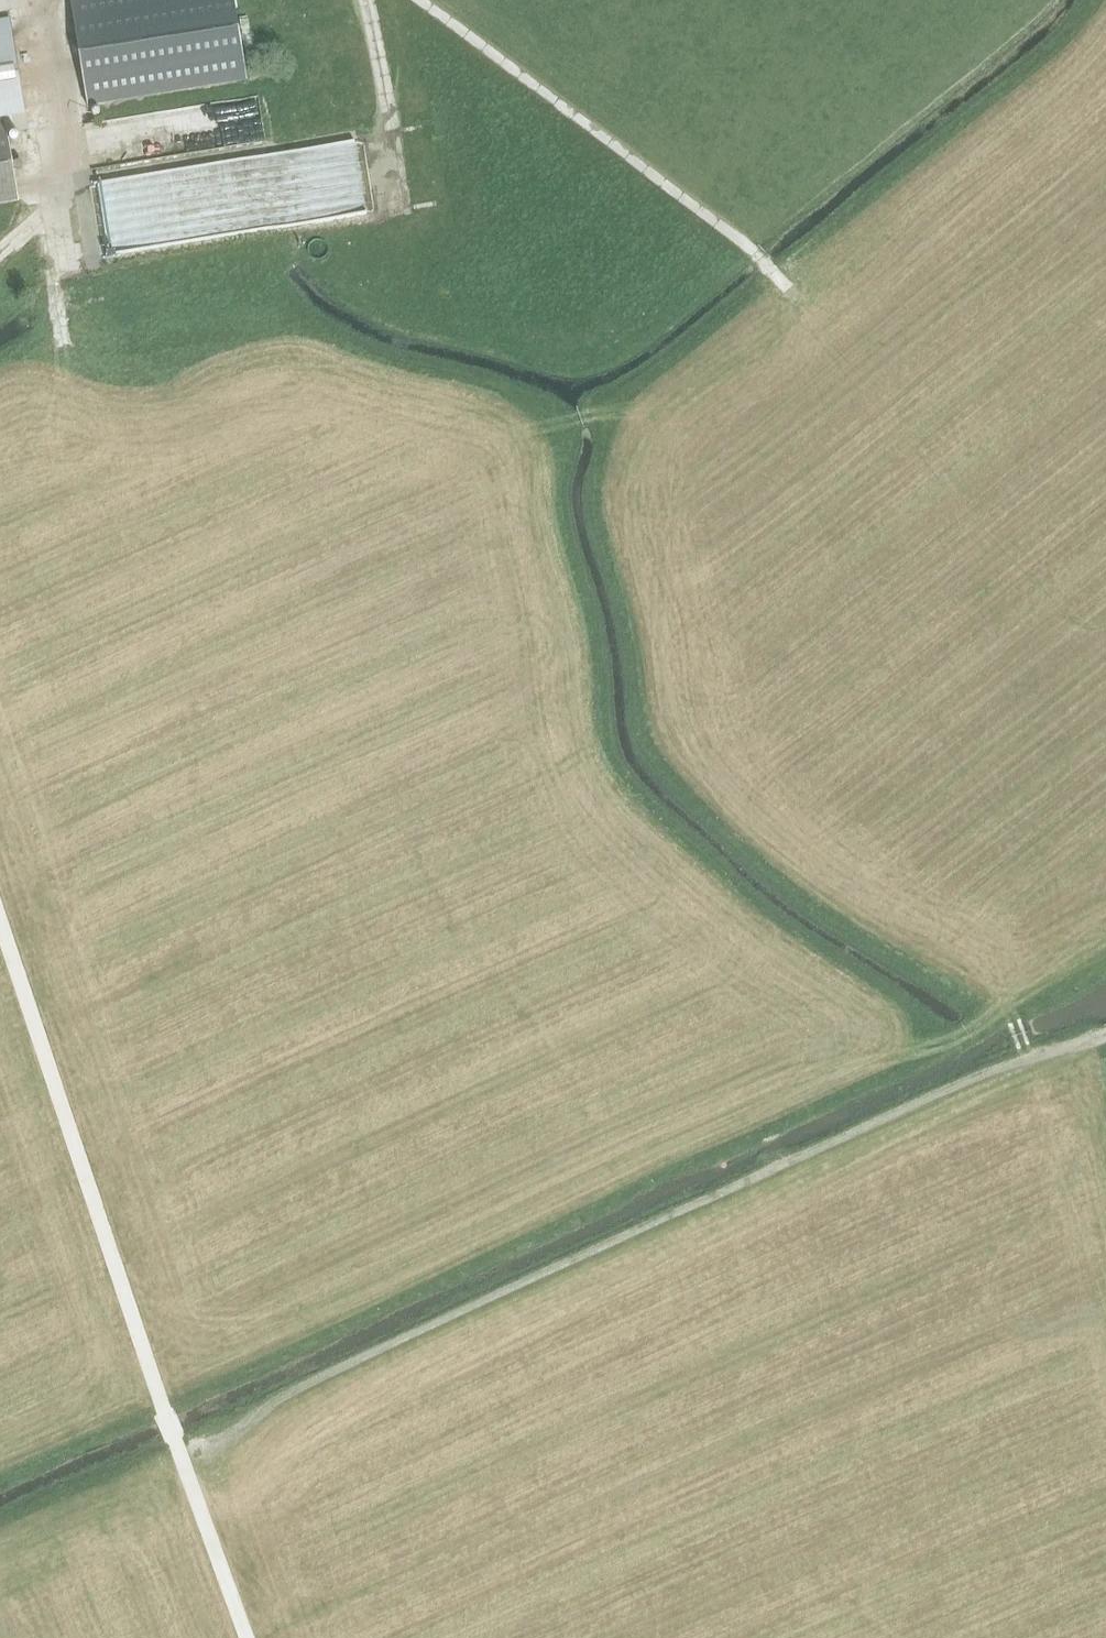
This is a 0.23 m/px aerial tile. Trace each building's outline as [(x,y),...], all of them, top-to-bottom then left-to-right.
[(247,79),(234,0),(71,0),(88,105),(247,79)] [(28,130),(10,19),(0,21),(0,204),(18,201),(8,134),(28,130)] [(232,147),(97,167),(105,222),(103,223),(108,254),(154,247),(151,227),(146,227),(144,213),(155,212),(160,245),(175,243),(170,208),(189,205),(191,213),(213,210),(214,220),(261,213),(258,193),(291,188),(295,211),(369,200),(361,141),(260,156),(260,159),(234,163),(232,147)]
